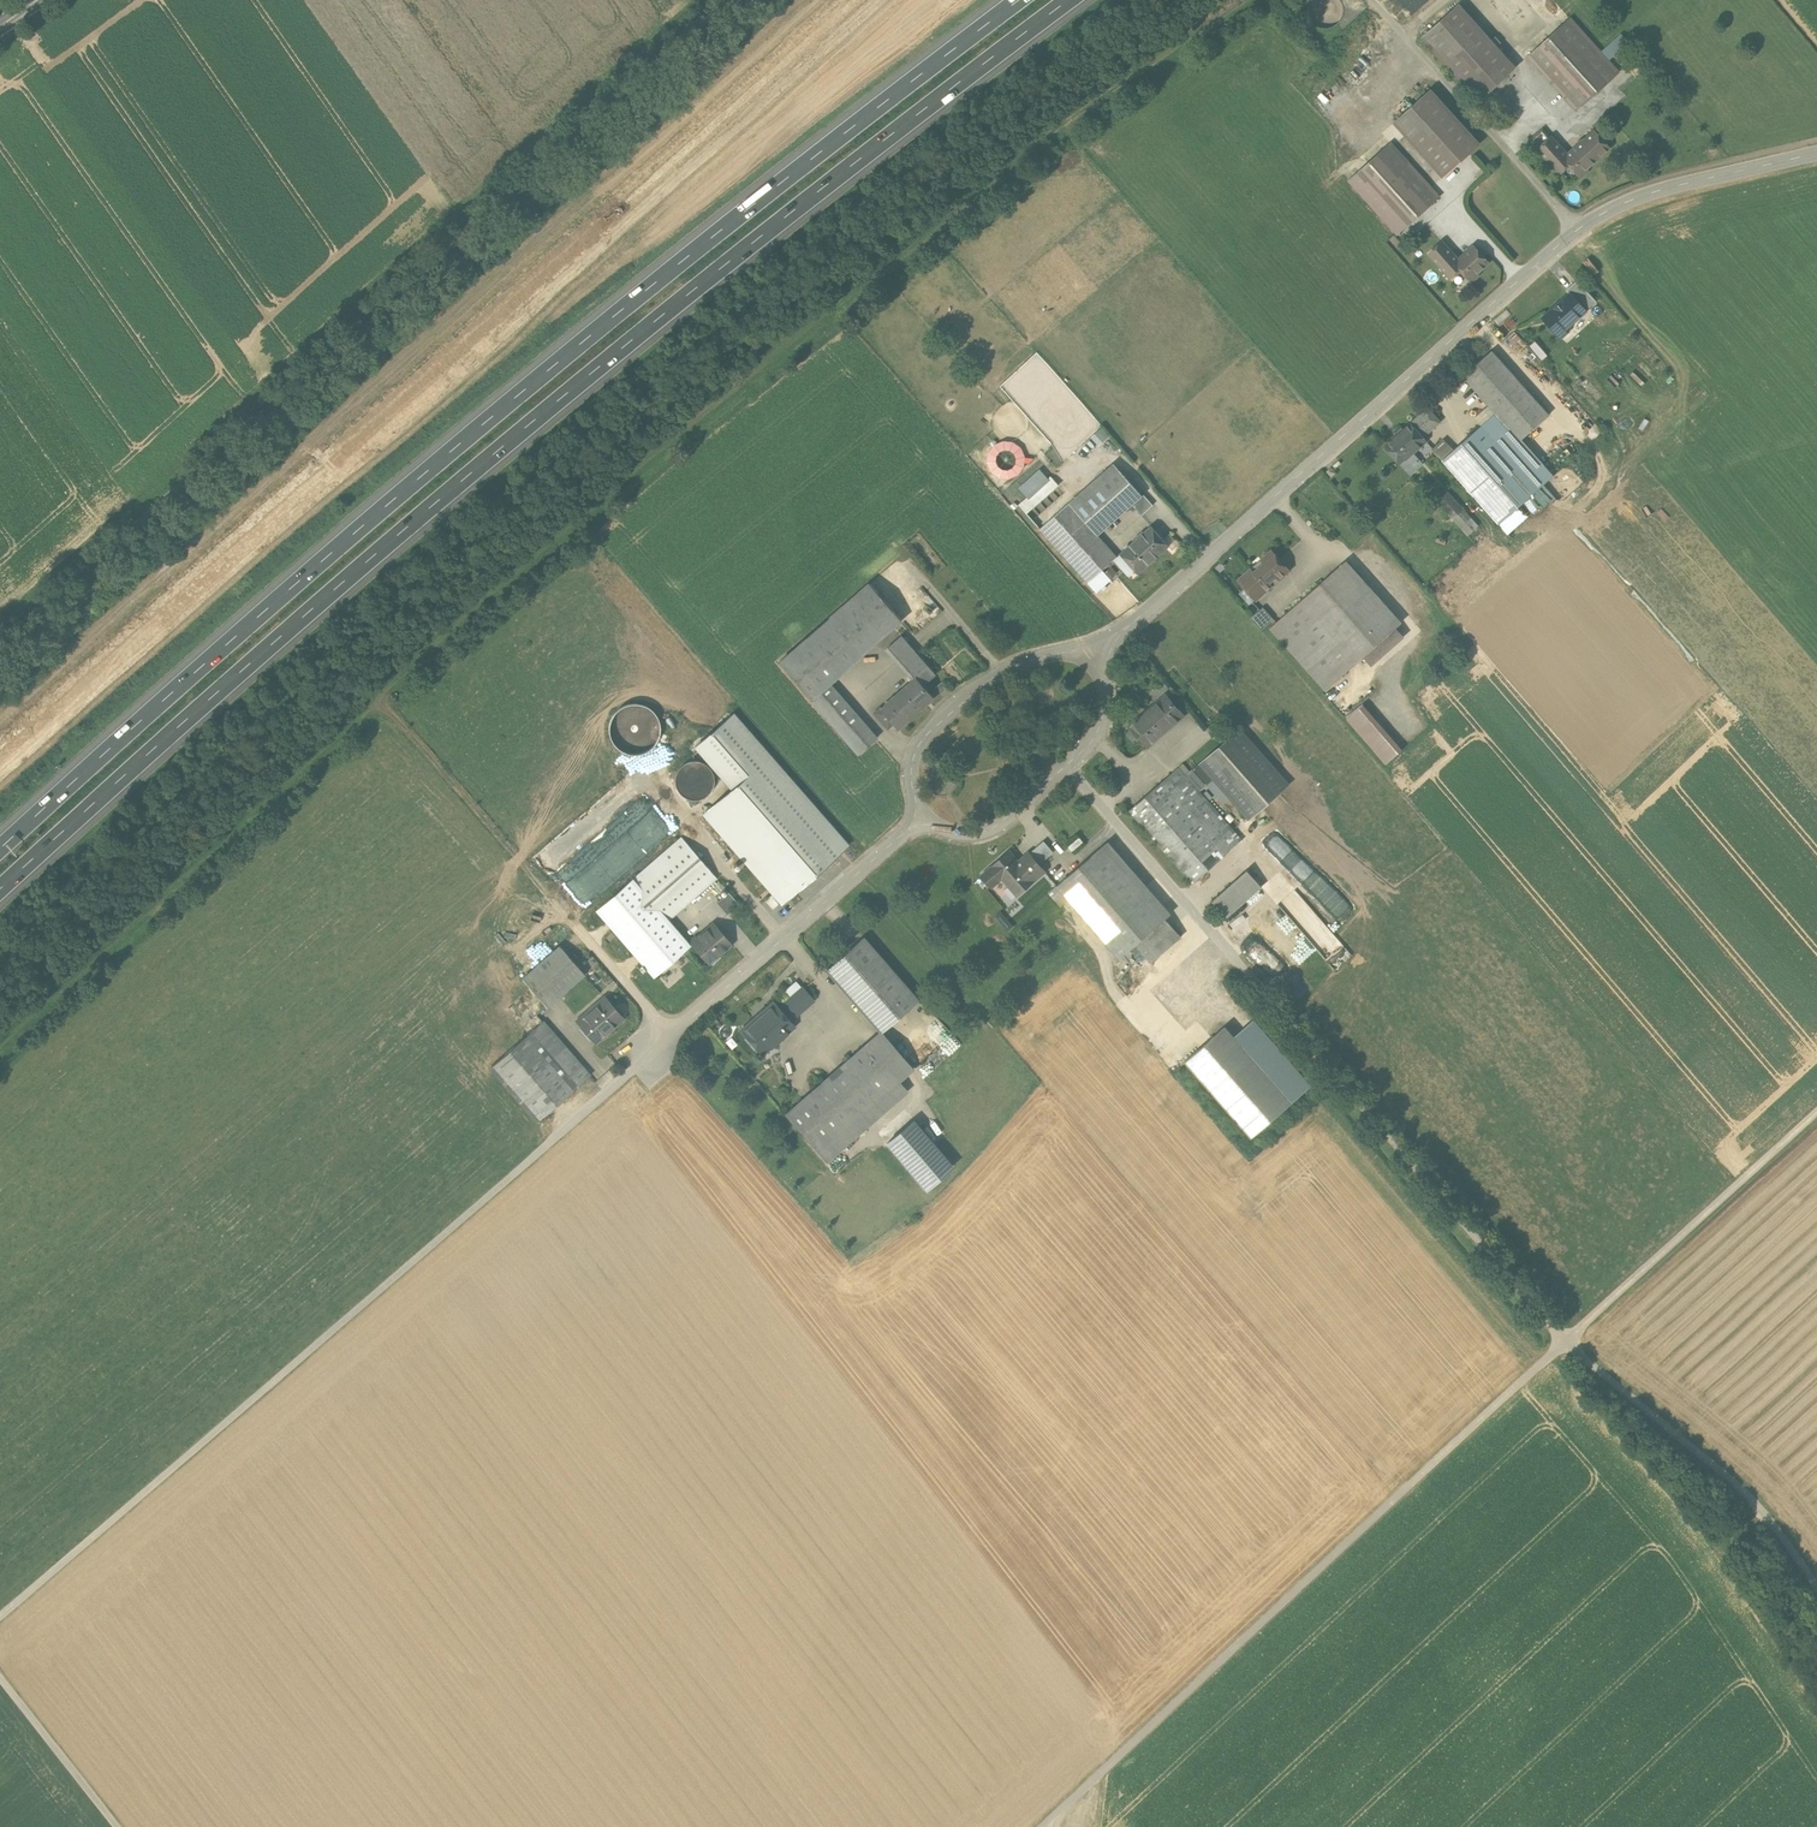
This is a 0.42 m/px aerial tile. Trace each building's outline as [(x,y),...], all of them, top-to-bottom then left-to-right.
[(1479,100),(1515,68),(1458,5),(1422,37),(1479,100)] [(1577,110),(1618,72),(1570,19),(1529,56),(1577,110)] [(1443,176),(1479,144),(1430,90),(1394,122),(1443,176)] [(1547,160),(1560,149),(1561,148),(1551,137),(1550,137),(1542,129),(1531,140),(1538,148),(1537,149),(1547,160)] [(1587,168),(1610,148),(1594,131),(1566,156),(1560,149),(1547,160),(1560,174),(1569,165),(1578,176),(1579,175),(1583,176),(1587,172),(1587,168)] [(1397,234),(1439,197),(1391,143),(1349,181),(1397,234)] [(1438,265),(1451,253),(1452,252),(1442,241),(1428,253),(1438,265)] [(1477,272),(1488,262),(1474,246),(1457,260),(1451,253),(1438,265),(1451,278),(1460,270),(1469,280),(1470,279),(1474,280),(1478,276),(1477,272)] [(1570,293),(1586,311),(1597,302),(1577,280),(1566,291),(1569,294),(1570,293)] [(1586,311),(1570,293),(1569,294),(1546,315),(1552,322),(1548,325),(1560,338),(1563,338),(1570,331),(1570,325),(1586,311)] [(1521,440),(1549,416),(1492,352),(1463,377),(1495,413),(1520,441),(1521,440)] [(1038,356),(1010,378),(1022,393),(1025,390),(1025,389),(1028,387),(1026,384),(1036,376),(1034,374),(1040,369),(1041,371),(1047,367),(1038,356)] [(1439,422),(1428,409),(1403,431),(1402,430),(1393,438),(1394,439),(1385,447),(1410,475),(1421,465),(1411,454),(1426,441),(1422,437),(1439,422)] [(1500,524),(1553,476),(1521,440),(1520,441),(1495,413),(1442,460),(1500,524)] [(1093,434),(1100,444),(1111,437),(1105,426),(1093,434)] [(1000,479),(1034,465),(1022,435),(988,449),(1000,479)] [(1071,503),(1043,528),(1089,580),(1117,555),(1100,535),(1133,506),(1142,516),(1153,507),(1144,496),(1143,497),(1119,471),(1076,509),(1071,503)] [(1061,484),(1055,477),(1022,505),(1028,513),(1061,484)] [(1138,574),(1169,547),(1151,526),(1143,533),(1142,532),(1134,539),(1135,540),(1120,554),(1138,574)] [(1278,580),(1289,571),(1271,551),(1261,561),(1263,563),(1254,572),(1251,569),(1238,580),(1256,600),(1272,585),(1271,584),(1277,579),(1278,580)] [(1269,628),(1326,691),(1364,656),(1371,664),(1403,635),(1396,628),(1403,622),(1347,559),(1269,628)] [(1114,563),(1107,568),(1114,578),(1121,573),(1114,563)] [(858,755),(877,739),(829,683),(902,620),(871,583),(779,663),(858,755)] [(1254,616),(1264,628),(1277,618),(1267,606),(1254,616)] [(916,679),(923,686),(935,675),(902,636),(889,647),(916,679)] [(923,686),(916,679),(882,709),(881,710),(894,724),(898,728),(933,698),(923,686)] [(1148,746),(1183,716),(1165,696),(1131,726),(1148,746)] [(1403,749),(1364,704),(1348,718),(1387,763),(1403,749)] [(887,730),(894,724),(881,710),(882,709),(880,707),(873,713),(887,730)] [(783,902),(846,847),(732,716),(695,748),(732,790),(705,813),(783,902)] [(1201,763),(1249,819),(1288,785),(1240,730),(1201,763)] [(712,796),(711,771),(703,771),(703,762),(680,763),(681,797),(712,796)] [(1242,840),(1179,767),(1129,810),(1193,883),(1242,840)] [(625,844),(627,846),(656,823),(640,803),(601,834),(615,852),(625,844)] [(608,849),(599,838),(561,868),(571,880),(608,849)] [(653,977),(690,945),(669,920),(717,879),(681,838),(596,911),(653,977)] [(1044,841),(1029,854),(1039,865),(1053,852),(1044,841)] [(1151,963),(1181,937),(1102,847),(1057,886),(1120,959),(1136,945),(1151,963)] [(1039,865),(1029,854),(1018,863),(1009,852),(982,876),(991,887),(1002,878),(1009,886),(1013,883),(1021,892),(1044,871),(1039,865)] [(1231,917),(1266,884),(1252,869),(1217,901),(1231,917)] [(729,893),(720,902),(730,913),(740,904),(729,893)] [(1244,917),(1234,929),(1257,949),(1267,937),(1244,917)] [(718,956),(731,945),(714,925),(705,933),(704,932),(691,943),(707,962),(716,954),(718,956)] [(918,1001),(863,938),(826,969),(881,1032),(881,1033),(918,1001)] [(546,1006),(584,974),(560,947),(523,979),(546,1006)] [(1288,983),(1301,972),(1292,963),(1280,974),(1288,983)] [(779,1009),(789,1021),(813,1000),(802,988),(779,1009)] [(623,1020),(605,1001),(597,1008),(596,1006),(587,1014),(589,1015),(578,1024),(596,1044),(623,1020)] [(789,1021),(779,1009),(775,1004),(757,1020),(755,1018),(741,1030),(759,1051),(767,1044),(770,1047),(794,1026),(789,1021)] [(1234,1038),(1225,1027),(1185,1061),(1252,1137),(1312,1086),(1254,1020),(1234,1038)] [(590,1076),(542,1022),(491,1067),(538,1121),(590,1076)] [(899,1081),(913,1069),(881,1033),(881,1032),(785,1115),(827,1163),(908,1092),(899,1081)] [(952,1167),(913,1121),(887,1144),(926,1189),(952,1167)]
